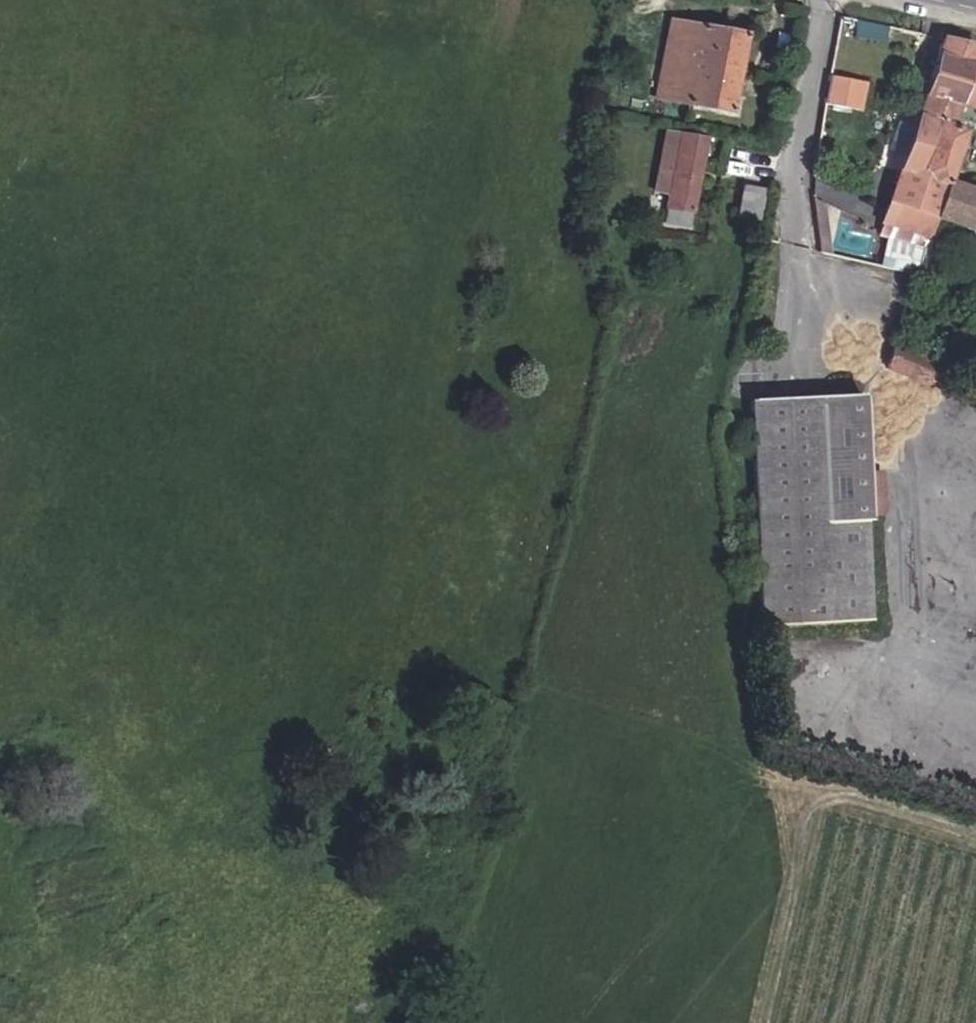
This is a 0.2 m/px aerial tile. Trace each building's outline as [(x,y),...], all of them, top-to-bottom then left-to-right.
[(728,112),(743,34),(673,18),(657,97),(728,112)] [(970,65),(975,47),(942,38),(880,223),(927,239),(934,217),(945,182),(962,129),(949,124),(956,103),(970,65)] [(975,110),(975,67),(970,65),(956,103),(975,110)] [(831,73),(825,103),(862,110),(868,81),(831,73)] [(687,228),(703,141),(665,134),(655,189),(669,192),(663,223),(687,228)] [(945,182),(934,217),(975,231),(975,192),(945,182)] [(743,190),(736,221),(757,226),(764,195),(743,190)] [(831,254),(825,204),(812,198),(818,251),(831,254)] [(934,386),(942,366),(894,348),(886,368),(934,386)] [(864,483),(859,396),(749,402),(760,625),(872,619),(866,515),(864,483)] [(883,515),(882,483),(864,483),(866,515),(883,515)]
